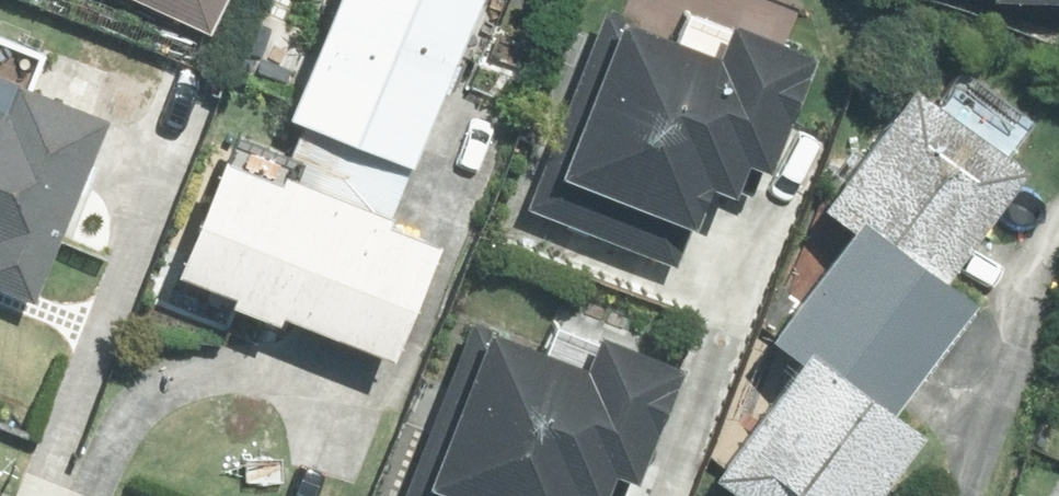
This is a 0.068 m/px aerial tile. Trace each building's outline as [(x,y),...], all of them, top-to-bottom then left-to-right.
[(191,27),(202,0),(128,0),(191,27)] [(397,169),(457,0),(317,0),(272,125),(295,133),(276,187),(202,160),(156,288),(367,363),(410,241),(376,229),(397,169)] [(699,13),(684,49),(588,10),(511,202),(669,266),(698,196),(711,201),(723,170),(741,176),(791,51),(699,13)] [(19,89),(36,48),(0,33),(0,296),(9,300),(24,264),(87,119),(19,89)] [(869,420),(955,306),(924,283),(1011,168),(991,153),(1018,117),(954,69),(924,108),(890,83),(796,208),(830,233),(747,343),(772,362),(689,472),(720,495),(850,495),(894,438),(869,420)] [(556,362),(454,324),(390,495),(587,495),(592,483),(618,493),(666,362),(570,326),(556,362)]
